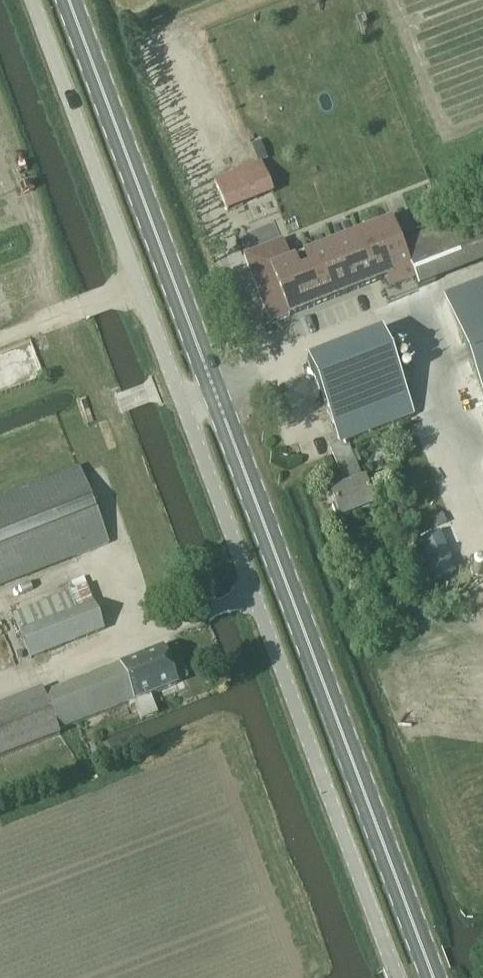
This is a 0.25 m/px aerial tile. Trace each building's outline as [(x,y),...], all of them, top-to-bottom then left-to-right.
[(252,144),(259,161),(269,157),(262,140),(252,144)] [(261,162),(214,181),(226,213),(274,193),(261,162)] [(267,314),(275,311),(279,320),(411,269),(418,288),(482,263),(482,210),(400,241),(392,219),(291,258),(284,240),(245,256),(267,314)] [(427,315),(469,422),(482,417),(482,293),(427,315)] [(275,311),(267,314),(271,323),(279,320),(275,311)] [(308,362),(340,443),(330,446),(345,486),(331,492),(342,519),(376,505),(365,478),(363,478),(348,440),(414,414),(382,332),(308,362)] [(109,543),(79,468),(0,499),(0,585),(109,543)] [(14,614),(22,631),(20,631),(30,657),(104,630),(94,602),(88,585),(70,591),(14,614)] [(162,647),(120,665),(119,664),(44,692),(43,689),(0,706),(0,758),(60,735),(59,731),(135,701),(141,718),(158,712),(151,694),(178,684),(162,647)]
